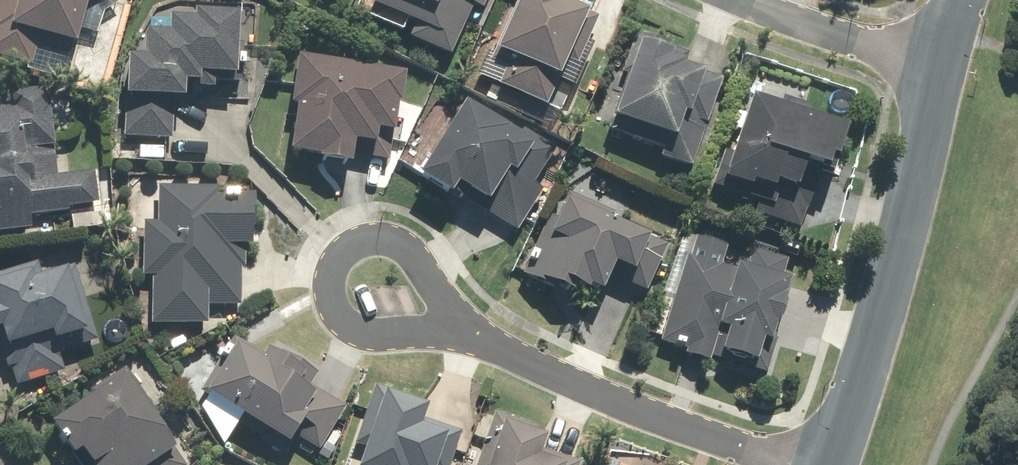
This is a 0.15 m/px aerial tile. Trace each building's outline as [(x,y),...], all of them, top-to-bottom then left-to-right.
[(32,65),(40,36),(77,45),(89,0),(0,0),(0,57),(32,65)] [(372,3),(414,22),(407,37),(451,57),(475,6),(485,10),(489,0),(373,0),(372,3)] [(493,62),(506,67),(498,85),(548,107),(568,61),(579,66),(601,16),(565,1),(566,0),(521,0),(493,62)] [(126,55),(123,137),(171,139),(173,97),(185,98),(185,89),(215,90),(215,74),(237,75),(240,13),(196,11),(196,18),(170,17),(169,32),(148,31),(147,56),(126,55)] [(695,166),(722,76),(685,65),(691,48),(639,32),(606,140),(695,166)] [(406,70),(299,53),(291,103),(298,104),(291,151),(319,156),(318,159),(354,165),(355,156),(391,162),(406,70)] [(49,88),(10,92),(12,104),(0,105),(0,232),(32,229),(31,216),(100,209),(96,171),(58,175),(49,88)] [(782,103),(754,94),(735,153),(723,149),(711,185),(756,200),(751,214),(800,229),(820,168),(832,172),(848,124),(809,112),(812,104),(785,96),(782,103)] [(467,96),(421,175),(518,232),(543,190),(535,185),(557,148),(467,96)] [(166,145),(136,143),(135,161),(165,162),(166,145)] [(221,185),(158,185),(158,222),(142,222),(142,276),(153,276),(153,325),(209,325),(209,306),(243,306),(243,246),(255,246),(255,193),(221,193),(221,185)] [(558,217),(550,214),(524,276),(586,302),(593,285),(606,290),(611,277),(647,292),(669,241),(612,218),(615,212),(568,192),(558,217)] [(728,247),(694,236),(662,342),(687,350),(686,354),(709,362),(711,357),(764,373),(793,279),(783,276),(789,257),(754,246),(749,261),(738,258),(734,269),(723,266),(728,247)] [(0,274),(0,351),(11,388),(73,370),(66,349),(97,340),(74,264),(44,273),(41,262),(0,274)] [(234,335),(200,391),(290,445),(293,439),(319,455),(348,407),(310,384),(318,372),(283,351),(280,355),(268,348),(264,353),(234,335)] [(123,369),(91,390),(95,395),(51,424),(72,456),(77,453),(85,464),(187,464),(123,369)] [(375,384),(356,443),(367,447),(361,464),(451,464),(461,432),(424,420),(429,406),(422,404),(424,400),(375,384)] [(495,413),(477,464),(580,464),(581,463),(542,450),(547,436),(535,432),(537,427),(495,413)]
